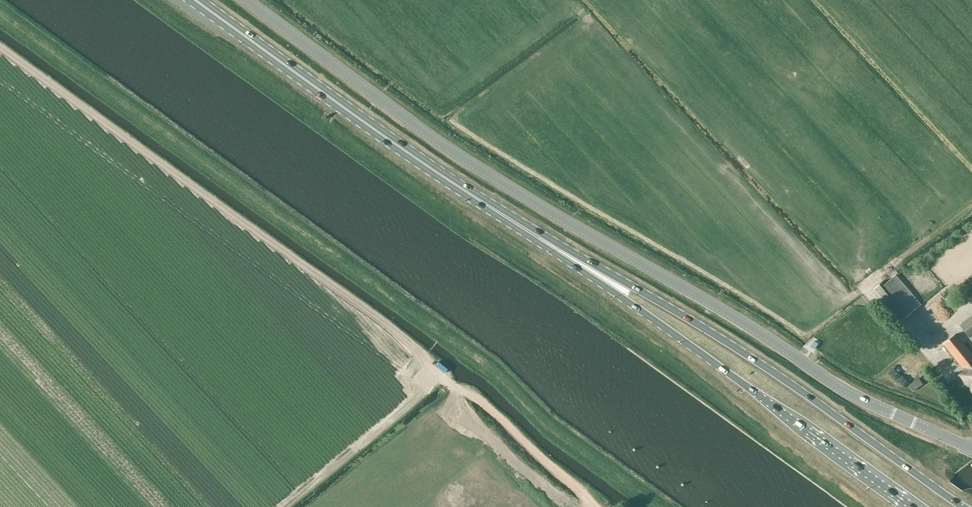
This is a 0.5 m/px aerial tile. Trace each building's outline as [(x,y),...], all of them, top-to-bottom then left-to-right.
[(885,280),(875,288),(881,294),(903,320),(921,304),(896,275),(887,283),(885,280)] [(952,291),(947,296),(955,305),(960,300),(952,291)] [(942,293),(933,302),(945,315),(954,306),(942,293)] [(960,325),(971,340),(971,315),(960,325)] [(957,334),(944,344),(965,370),(959,375),(971,392),(971,353),(957,334)]
